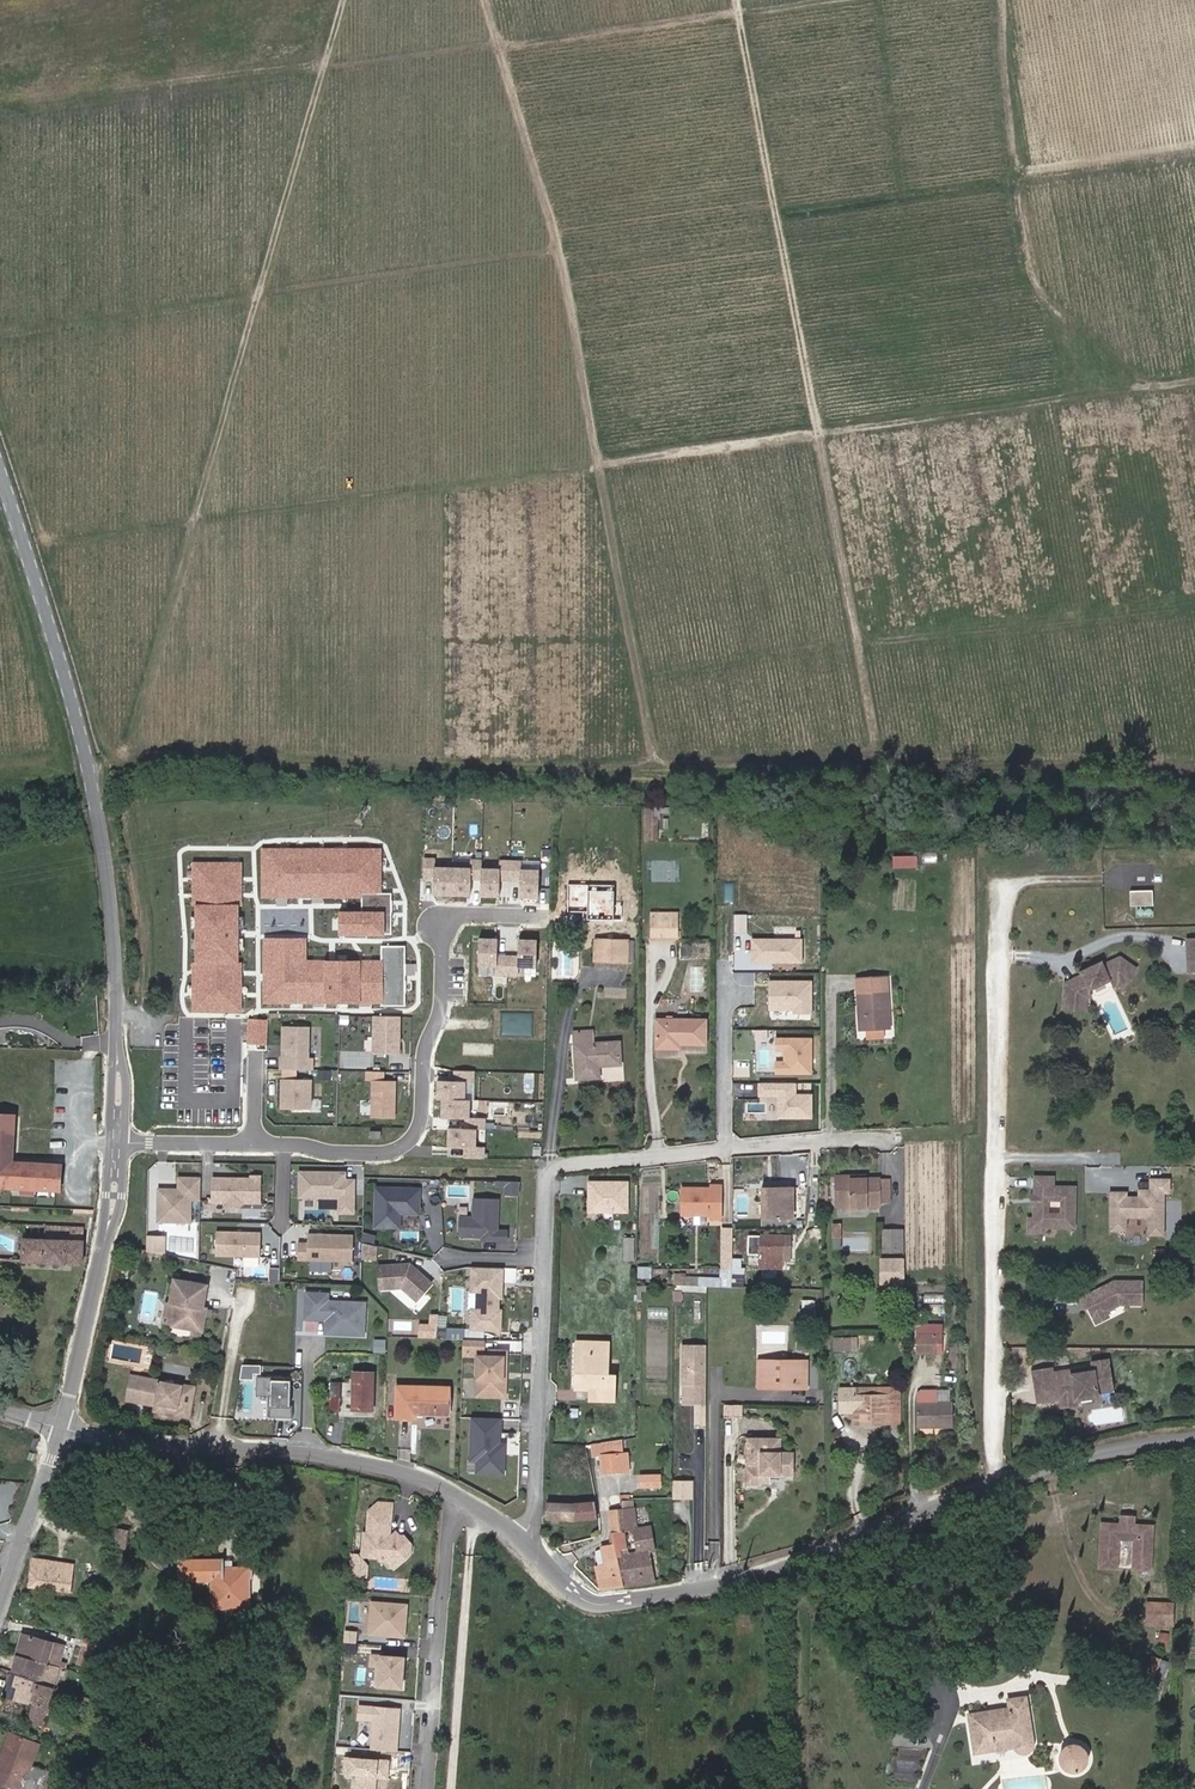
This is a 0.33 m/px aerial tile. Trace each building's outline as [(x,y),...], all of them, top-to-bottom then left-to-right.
[(646,809),(641,809),(642,841),(653,841),(652,820),(647,820),(646,809)] [(383,846),(262,845),(262,896),(362,897),(361,908),(338,907),(337,933),(392,934),(393,891),(383,890),(383,846)] [(918,854),(894,854),(894,866),(918,866),(918,854)] [(241,859),(193,859),(192,1011),(243,1011),(243,959),(240,959),(241,859)] [(448,860),(416,860),(414,900),(448,901),(448,860)] [(477,861),(448,860),(448,901),(477,902),(477,861)] [(507,862),(477,861),(477,902),(506,902),(507,862)] [(545,863),(507,862),(506,902),(544,903),(545,863)] [(1145,895),(1121,896),(1121,915),(1146,914),(1145,895)] [(653,919),(653,913),(644,914),(645,937),(671,936),(671,918),(653,919)] [(309,935),(264,934),(263,1000),(405,1003),(407,944),(382,943),(381,958),(308,956),(309,935)] [(505,936),(475,935),(475,968),(504,970),(504,954),(505,936)] [(523,955),(523,962),(546,963),(547,936),(523,935),(523,955)] [(803,936),(752,935),(752,961),(803,961),(803,936)] [(622,949),(591,949),(592,970),(623,970),(622,949)] [(523,955),(504,954),(504,970),(504,977),(522,978),(523,962),(523,955)] [(1124,991),(1137,972),(1120,961),(1104,969),(1102,964),(1080,975),(1084,983),(1075,988),(1065,987),(1063,1012),(1085,1014),(1086,1002),(1091,999),(1089,995),(1111,984),(1114,989),(1118,986),(1124,991)] [(704,989),(704,965),(693,965),(693,990),(704,989)] [(814,978),(769,977),(769,1009),(813,1010),(814,978)] [(856,988),(856,1002),(863,1002),(863,1020),(867,1022),(865,1024),(857,1024),(857,1042),(889,1043),(887,988),(856,988)] [(812,1011),(771,1010),(771,1018),(812,1018),(812,1011)] [(247,1042),(268,1044),(270,1018),(249,1016),(247,1042)] [(701,1025),(653,1026),(653,1053),(677,1052),(677,1047),(701,1047),(701,1025)] [(394,1063),(395,1027),(369,1026),(368,1063),(394,1063)] [(775,1034),(775,1048),(784,1048),(784,1059),(776,1059),(775,1072),(814,1073),(814,1035),(775,1034)] [(276,1079),(307,1080),(307,1068),(303,1068),(304,1037),(277,1036),(276,1079)] [(570,1040),(571,1052),(571,1087),(596,1087),(595,1071),(600,1071),(600,1074),(617,1073),(616,1050),(589,1051),(588,1040),(570,1040)] [(484,1073),(440,1073),(440,1097),(448,1097),(484,1098),(484,1073)] [(778,1116),(814,1117),(814,1091),(798,1091),(798,1081),(759,1080),(759,1095),(778,1095),(778,1116)] [(275,1119),(305,1120),(305,1090),(276,1089),(275,1119)] [(367,1092),(367,1129),(389,1129),(390,1092),(367,1092)] [(484,1098),(448,1097),(447,1118),(451,1119),(484,1119),(484,1098)] [(0,1115),(0,1185),(57,1188),(58,1166),(9,1163),(12,1115),(0,1115)] [(488,1120),(451,1119),(451,1145),(489,1146),(488,1120)] [(805,1174),(792,1174),(793,1196),(805,1196),(805,1174)] [(1162,1232),(1162,1189),(1167,1189),(1167,1177),(1150,1177),(1150,1188),(1137,1188),(1137,1214),(1148,1214),(1148,1232),(1162,1232)] [(1041,1200),(1044,1200),(1043,1208),(1040,1209),(1040,1223),(1047,1231),(1080,1232),(1081,1192),(1059,1191),(1059,1181),(1041,1181),(1041,1200)] [(292,1207),(332,1208),(332,1224),(347,1224),(348,1190),(339,1190),(339,1183),(332,1182),(332,1186),(311,1186),(312,1182),(293,1182),(292,1207)] [(873,1207),(872,1185),(858,1185),(849,1185),(849,1182),(830,1182),(830,1213),(833,1213),(833,1208),(845,1208),(845,1212),(861,1212),(861,1207),(873,1207)] [(884,1185),(872,1185),(873,1207),(884,1208),(884,1185)] [(206,1188),(205,1212),(218,1212),(222,1216),(232,1217),(236,1213),(253,1213),(254,1186),(244,1186),(244,1188),(231,1188),(231,1191),(227,1191),(227,1188),(206,1188)] [(184,1210),(193,1210),(194,1187),(171,1187),(171,1199),(151,1198),(151,1231),(184,1232),(184,1210)] [(512,1201),(513,1187),(501,1187),(501,1191),(500,1200),(512,1201)] [(587,1215),(624,1215),(624,1187),(587,1187),(587,1196),(591,1196),(591,1201),(587,1201),(587,1215)] [(706,1191),(678,1190),(677,1216),(705,1217),(705,1219),(716,1221),(716,1188),(706,1188),(706,1191)] [(415,1195),(371,1194),(370,1234),(390,1234),(390,1227),(395,1220),(414,1220),(415,1195)] [(787,1196),(756,1196),(756,1226),(787,1225),(787,1196)] [(1133,1220),(1132,1200),(1119,1200),(1119,1196),(1104,1196),(1104,1233),(1119,1233),(1119,1220),(1133,1220)] [(493,1205),(468,1204),(467,1223),(454,1223),(454,1237),(459,1242),(481,1243),(481,1246),(502,1247),(502,1236),(492,1236),(493,1205)] [(80,1224),(64,1223),(64,1237),(44,1236),(20,1236),(20,1258),(80,1261),(80,1224)] [(44,1223),(44,1236),(64,1237),(64,1223),(44,1223)] [(1047,1231),(1040,1223),(1034,1223),(1034,1237),(1046,1237),(1047,1231)] [(727,1291),(728,1230),(718,1230),(717,1260),(722,1260),(721,1272),(717,1272),(717,1290),(727,1291)] [(166,1249),(166,1234),(148,1234),(147,1249),(166,1249)] [(899,1235),(881,1235),(881,1257),(899,1257),(899,1235)] [(356,1241),(356,1249),(368,1251),(368,1243),(356,1241)] [(254,1244),(209,1242),(208,1266),(253,1267),(254,1244)] [(784,1262),(784,1245),(754,1245),(754,1276),(776,1276),(776,1262),(784,1262)] [(291,1255),(291,1271),(346,1272),(347,1247),(301,1246),(301,1255),(291,1255)] [(368,1251),(356,1249),(355,1264),(368,1263),(368,1251)] [(282,1279),(281,1266),(271,1266),(271,1279),(282,1279)] [(899,1290),(899,1267),(881,1267),(881,1290),(899,1290)] [(404,1268),(372,1272),(375,1295),(396,1292),(412,1305),(426,1287),(412,1275),(408,1275),(406,1273),(407,1271),(404,1268)] [(495,1273),(467,1272),(466,1297),(472,1297),(472,1315),(467,1315),(467,1335),(497,1335),(497,1315),(494,1315),(494,1303),(494,1298),(497,1298),(498,1284),(495,1284),(495,1273)] [(1117,1281),(1085,1296),(1095,1317),(1122,1304),(1135,1304),(1135,1281),(1117,1281)] [(167,1336),(196,1342),(200,1318),(197,1318),(200,1296),(169,1291),(166,1311),(165,1313),(171,1314),(167,1336)] [(323,1300),(302,1299),(301,1325),(322,1325),(321,1339),(359,1340),(360,1308),(323,1307),(323,1300)] [(433,1334),(432,1343),(458,1344),(460,1344),(460,1335),(433,1334)] [(914,1359),(928,1359),(928,1341),(913,1341),(914,1359)] [(591,1401),(615,1402),(615,1380),(607,1380),(607,1343),(575,1343),(574,1373),(581,1373),(581,1390),(592,1391),(591,1401)] [(460,1344),(458,1344),(458,1355),(480,1356),(480,1354),(480,1344),(460,1344)] [(692,1408),(702,1408),(702,1349),(678,1349),(678,1388),(692,1388),(692,1408)] [(503,1354),(486,1354),(486,1360),(474,1359),(473,1382),(479,1382),(479,1399),(502,1399),(502,1382),(499,1382),(499,1370),(502,1370),(503,1354)] [(1073,1398),(1075,1401),(1098,1398),(1097,1394),(1113,1392),(1108,1361),(1092,1363),(1093,1368),(1093,1372),(1092,1372),(1068,1376),(1064,1376),(1063,1376),(1060,1373),(1052,1374),(1050,1369),(1032,1372),(1037,1403),(1059,1400),(1073,1398)] [(242,1362),(242,1376),(257,1377),(258,1363),(242,1362)] [(1093,1368),(1060,1373),(1063,1376),(1064,1376),(1068,1376),(1092,1372),(1093,1372),(1093,1368)] [(352,1376),(351,1387),(374,1388),(374,1377),(352,1376)] [(753,1401),(775,1401),(775,1396),(800,1396),(800,1376),(753,1377),(753,1401)] [(289,1403),(289,1384),(255,1383),(255,1402),(268,1402),(268,1423),(291,1424),(291,1412),(286,1411),(286,1403),(289,1403)] [(128,1387),(123,1411),(134,1413),(139,1389),(128,1387)] [(351,1400),(373,1401),(374,1388),(351,1387),(351,1400)] [(183,1427),(188,1398),(139,1389),(134,1413),(152,1416),(152,1414),(161,1416),(161,1417),(172,1420),(171,1424),(183,1427)] [(448,1393),(397,1391),(395,1423),(414,1423),(415,1417),(447,1419),(448,1393)] [(850,1403),(883,1403),(883,1430),(900,1429),(900,1393),(850,1395),(850,1403)] [(850,1395),(835,1395),(835,1420),(846,1420),(846,1417),(850,1417),(850,1430),(883,1430),(883,1403),(850,1403),(850,1395)] [(950,1433),(950,1410),(932,1410),(932,1397),(918,1398),(915,1401),(915,1410),(914,1411),(914,1434),(950,1433)] [(1076,1406),(1075,1401),(1073,1398),(1059,1400),(1061,1408),(1076,1406)] [(372,1416),(373,1401),(351,1400),(350,1415),(372,1416)] [(734,1421),(734,1413),(720,1413),(720,1422),(734,1421)] [(152,1416),(151,1421),(160,1422),(161,1417),(161,1416),(152,1414),(152,1416)] [(483,1476),(500,1476),(501,1446),(496,1446),(496,1422),(469,1421),(467,1463),(484,1464),(483,1476)] [(623,1445),(592,1450),(592,1458),(603,1458),(603,1478),(613,1479),(627,1479),(627,1459),(625,1459),(623,1459),(623,1445)] [(774,1461),(775,1449),(741,1448),(740,1466),(750,1466),(750,1474),(742,1474),(742,1494),(750,1495),(750,1492),(761,1492),(761,1485),(782,1486),(783,1461),(774,1461)] [(740,1466),(739,1494),(742,1494),(742,1474),(750,1474),(750,1466),(740,1466)] [(654,1489),(655,1479),(635,1478),(635,1488),(654,1489)] [(674,1497),(694,1497),(694,1479),(674,1478),(674,1497)] [(620,1503),(621,1516),(634,1514),(632,1503),(620,1503)] [(596,1520),(594,1507),(570,1508),(543,1506),(543,1520),(569,1523),(595,1522),(596,1520)] [(368,1519),(390,1520),(390,1511),(378,1510),(369,1518),(368,1518),(368,1519)] [(634,1514),(621,1516),(623,1535),(633,1534),(635,1555),(618,1557),(618,1558),(615,1558),(619,1588),(652,1584),(647,1560),(644,1560),(643,1555),(651,1554),(649,1533),(636,1534),(634,1514)] [(619,1588),(615,1558),(618,1558),(618,1557),(617,1552),(624,1551),(623,1535),(621,1516),(609,1518),(612,1549),(600,1551),(601,1553),(594,1553),(597,1570),(595,1570),(598,1592),(619,1588)] [(1122,1524),(1139,1525),(1139,1516),(1122,1516),(1122,1524)] [(390,1522),(390,1520),(368,1519),(366,1541),(363,1541),(362,1549),(362,1563),(381,1565),(389,1565),(393,1565),(398,1571),(406,1565),(406,1559),(406,1554),(410,1552),(402,1543),(402,1545),(393,1545),(392,1543),(388,1543),(389,1533),(390,1522)] [(1120,1568),(1121,1539),(1138,1539),(1137,1569),(1153,1569),(1155,1526),(1139,1525),(1105,1524),(1103,1567),(1120,1568)] [(114,1551),(124,1552),(126,1534),(117,1532),(114,1551)] [(406,1559),(406,1565),(414,1558),(410,1552),(406,1554),(406,1559)] [(69,1596),(72,1568),(31,1562),(28,1591),(69,1596)] [(238,1586),(247,1586),(251,1584),(251,1574),(231,1572),(223,1572),(223,1564),(178,1562),(177,1584),(191,1584),(210,1585),(210,1603),(209,1613),(247,1615),(247,1602),(244,1602),(243,1602),(237,1602),(238,1586)] [(231,1564),(223,1564),(223,1572),(231,1572),(231,1564)] [(359,1565),(349,1564),(348,1583),(365,1584),(366,1574),(359,1565)] [(389,1565),(381,1565),(381,1568),(392,1568),(396,1573),(398,1571),(393,1565),(389,1565)] [(244,1602),(247,1602),(247,1586),(238,1586),(237,1602),(243,1602),(244,1602)] [(1146,1602),(1146,1624),(1170,1624),(1170,1602),(1146,1602)] [(404,1642),(406,1610),(371,1607),(369,1633),(376,1640),(404,1642)] [(108,1629),(112,1615),(92,1611),(89,1623),(108,1629)] [(18,1659),(57,1672),(62,1653),(23,1639),(18,1659)] [(50,1696),(57,1672),(18,1659),(11,1682),(50,1696)] [(1168,1664),(1154,1659),(1146,1683),(1160,1688),(1168,1664)] [(402,1693),(404,1663),(371,1660),(370,1671),(377,1671),(375,1691),(402,1693)] [(41,1731),(50,1696),(11,1682),(6,1696),(29,1704),(23,1726),(41,1731)] [(162,1687),(162,1694),(180,1696),(181,1690),(162,1687)] [(161,1705),(179,1708),(180,1696),(162,1694),(161,1705)] [(1007,1701),(1008,1712),(1027,1710),(1025,1699),(1007,1701)] [(179,1713),(179,1708),(161,1705),(160,1711),(179,1713)] [(397,1756),(400,1713),(359,1710),(358,1724),(373,1725),(372,1754),(397,1756)] [(985,1716),(984,1750),(1016,1745),(1019,1749),(1023,1752),(1026,1752),(1029,1752),(1031,1750),(1032,1748),(1033,1744),(1027,1710),(1008,1712),(985,1716)] [(976,1751),(984,1750),(985,1716),(971,1718),(976,1751)] [(29,1773),(38,1750),(9,1739),(0,1763),(0,1770),(19,1779),(22,1770),(29,1773)] [(1068,1772),(1076,1775),(1083,1773),(1087,1769),(1089,1766),(1090,1760),(1090,1755),(1085,1748),(1076,1744),(1064,1749),(1062,1754),(1061,1758),(1061,1761),(1062,1766),(1064,1769),(1068,1772)] [(390,1764),(347,1761),(346,1777),(359,1778),(358,1788),(377,1788),(378,1781),(387,1782),(387,1774),(390,1775),(390,1764)] [(29,1773),(22,1770),(19,1779),(0,1770),(0,1787),(4,1788),(58,1788),(59,1786),(29,1773)]
